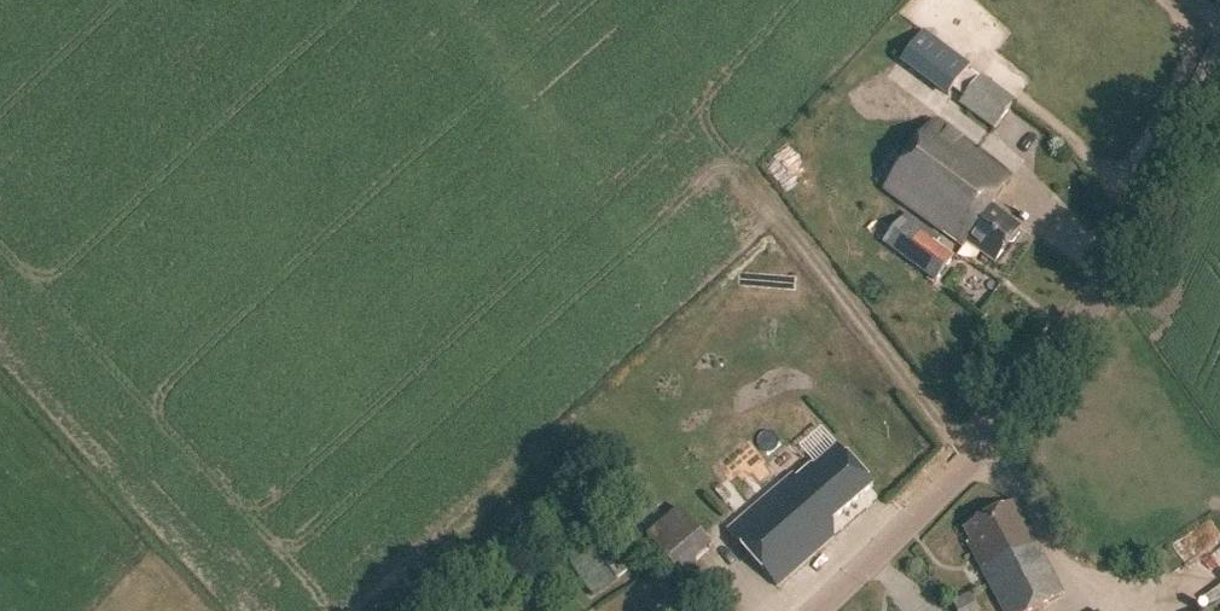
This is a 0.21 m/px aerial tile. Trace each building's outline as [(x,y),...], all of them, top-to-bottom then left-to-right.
[(957,104),(993,129),(1014,100),(979,75),(981,73),(922,29),(898,62),(945,97),(952,89),(962,98),(957,104)] [(966,241),(996,263),(1021,228),(993,207),(1012,180),(934,123),(885,190),(962,246),(966,241)] [(881,243),(934,282),(953,256),(900,217),(881,243)] [(731,531),(778,587),(836,538),(835,520),(874,487),(840,447),(817,467),(814,464),(798,478),(796,476),(731,531)] [(1005,610),(1039,610),(1066,597),(1016,503),(966,529),(974,544),(970,546),(1005,610)] [(645,535),(677,574),(710,545),(679,506),(645,535)] [(1196,540),(1175,558),(1187,573),(1209,555),(1196,540)] [(1184,579),(1196,596),(1219,579),(1219,563),(1215,557),(1184,579)]
